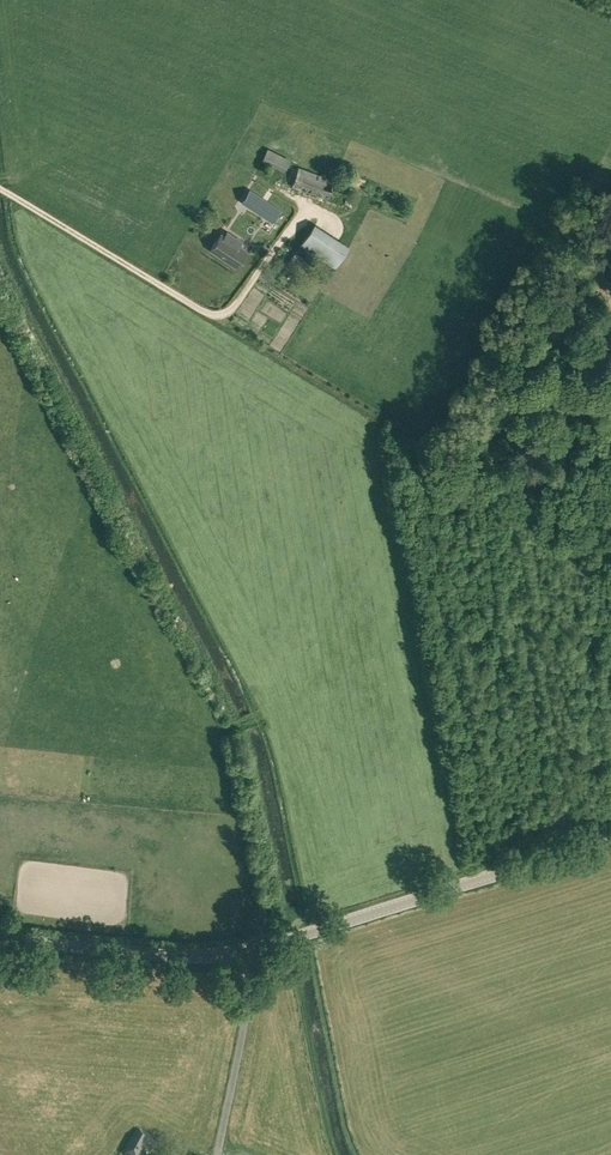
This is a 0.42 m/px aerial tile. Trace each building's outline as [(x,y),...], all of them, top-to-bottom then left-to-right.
[(262,160),(284,172),(290,159),(268,148),(262,160)] [(291,186),(327,199),(334,180),(299,167),(291,186)] [(254,200),(250,206),(272,221),(280,209),(250,189),(246,195),(254,200)] [(286,228),(291,214),(285,211),(280,225),(286,228)] [(301,245),(334,267),(348,246),(314,223),(301,245)] [(211,249),(236,266),(246,250),(238,245),(241,241),(227,231),(225,235),(221,233),(211,249)] [(292,258),(300,263),(306,255),(297,249),(292,258)] [(128,1154),(145,1154),(155,1139),(138,1128),(123,1152),(128,1154)]
